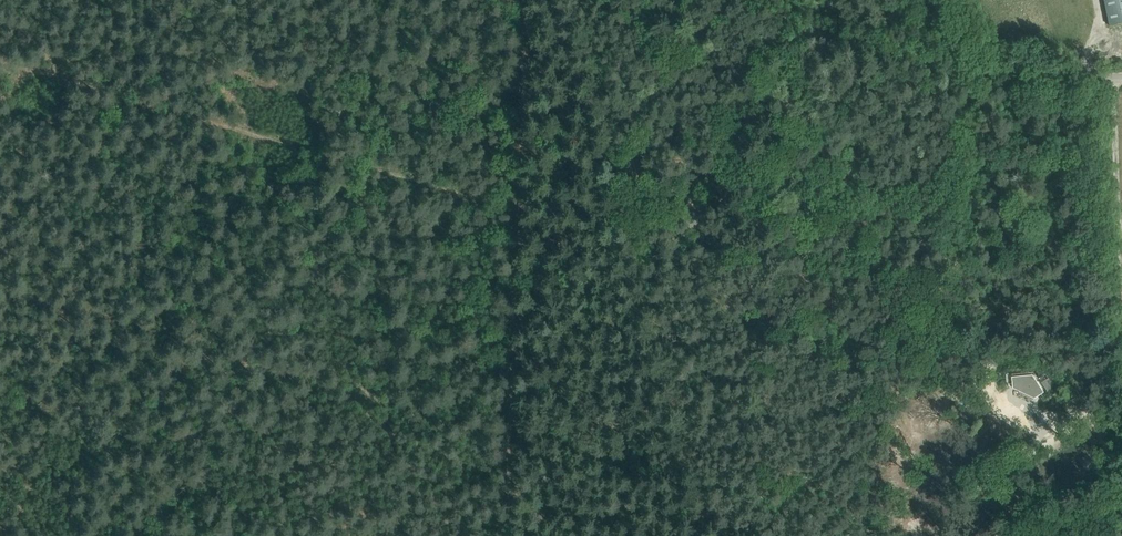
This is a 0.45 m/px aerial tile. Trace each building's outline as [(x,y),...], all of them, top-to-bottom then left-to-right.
[(1121,22),(1121,0),(1105,0),(1110,25),(1121,22)] [(986,473),(973,483),(980,491),(992,481),(986,473)]
